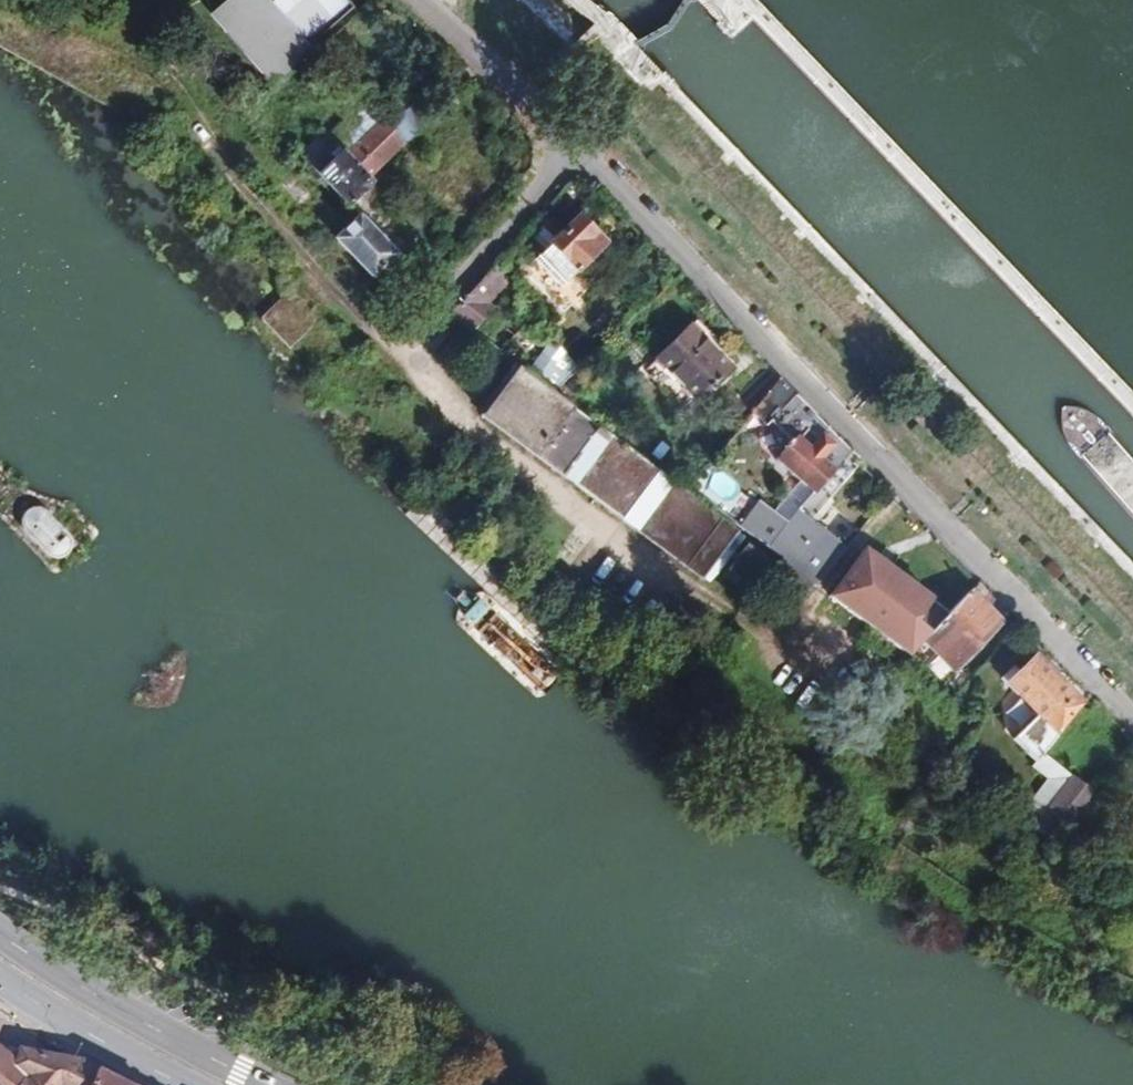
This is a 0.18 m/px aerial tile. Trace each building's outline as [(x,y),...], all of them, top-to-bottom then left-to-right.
[(354,7),(348,0),(280,0),(274,6),(268,0),(236,0),(217,17),(277,85),(315,52),(310,47),(354,7)] [(346,129),(339,121),(329,130),(337,138),(346,129)] [(372,178),(406,146),(384,123),(351,154),(339,141),(316,161),(314,164),(352,206),(377,183),(372,178)] [(316,161),(339,141),(337,138),(329,130),(307,151),(316,161)] [(578,264),(605,238),(579,212),(552,238),(578,264)] [(398,258),(364,219),(338,243),(379,288),(391,277),(385,269),(398,258)] [(472,327),(490,307),(465,288),(446,308),(472,327)] [(730,364),(690,323),(655,358),(695,398),(730,364)] [(601,423),(529,369),(518,361),(481,411),(564,472),(601,423)] [(769,414),(793,389),(778,373),(752,406),(765,418),(769,414)] [(817,584),(849,541),(818,518),(825,510),(821,505),(857,462),(856,460),(859,457),(793,389),(769,414),(791,436),(776,454),(813,486),(788,516),(759,495),(738,525),(740,527),(788,562),(814,582),(817,584)] [(626,518),(661,469),(612,431),(575,481),(626,518)] [(687,454),(696,462),(710,445),(700,438),(687,454)] [(738,525),(675,479),(639,526),(704,576),(740,527),(738,525)] [(69,535),(39,503),(36,503),(34,502),(31,503),(30,503),(27,504),(24,506),(23,507),(21,509),(20,511),(19,514),(19,516),(19,518),(20,521),(50,553),(52,554),(55,555),(57,555),(60,555),(63,554),(65,553),(67,551),(69,548),(70,545),(71,542),(71,539),(70,537),(69,535)] [(925,642),(952,608),(855,534),(849,541),(817,584),(822,588),(839,566),(850,574),(832,595),(914,657),(919,650),(925,642)] [(759,590),(777,564),(749,544),(730,569),(759,590)] [(814,582),(788,562),(777,578),(803,597),(814,582)] [(975,598),(985,586),(977,577),(966,590),(975,598)] [(959,669),(1000,619),(975,598),(966,590),(952,608),(925,642),(959,669)] [(931,661),(919,650),(914,657),(927,666),(931,661)] [(1081,701),(1032,652),(1014,669),(1010,664),(998,676),(1039,716),(1018,739),(1042,763),(1039,768),(1069,791),(1079,780),(1048,756),(1081,701)] [(1079,839),(1109,801),(1079,780),(1069,791),(1037,829),(1060,847),(1071,832),(1079,839)] [(18,922),(14,927),(25,934),(28,929),(18,922)] [(43,1081),(38,1077),(46,1068),(65,1082),(82,1062),(79,1060),(21,1048),(19,1055),(17,1059),(0,1043),(0,1084),(40,1084),(43,1081)] [(82,1062),(65,1082),(63,1084),(128,1084),(82,1062)]
